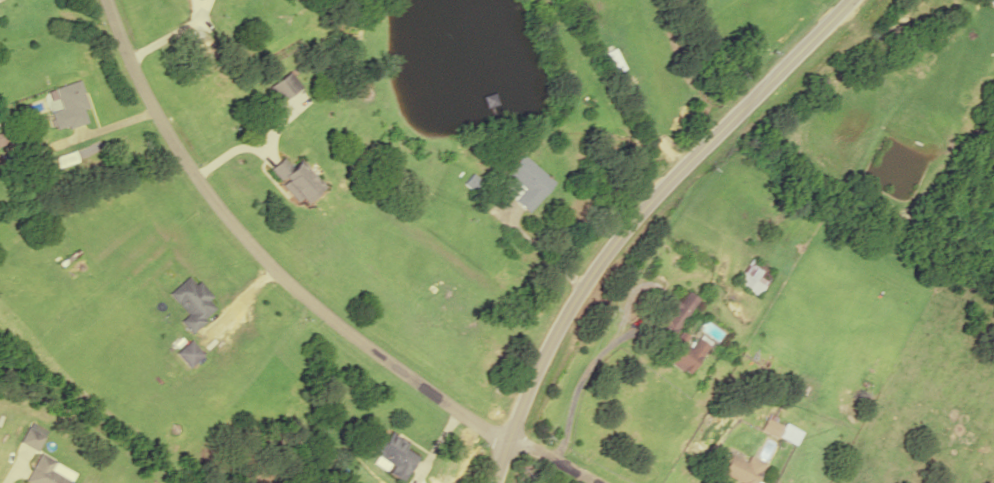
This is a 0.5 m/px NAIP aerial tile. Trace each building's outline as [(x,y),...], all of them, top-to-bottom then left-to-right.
[(276,102),(297,86),(286,71),(265,87),(276,102)] [(88,107),(80,80),(54,87),(60,109),(50,112),(56,130),(87,121),(83,108),(88,107)] [(517,183),(507,196),(527,212),(552,181),(519,154),(504,173),(517,183)] [(304,203),(321,188),(297,160),(284,172),(276,163),(268,170),(295,203),(300,198),(304,203)] [(472,192),(480,182),(470,173),(462,183),(472,192)] [(755,296),(772,275),(752,257),(734,278),(755,296)] [(185,315),(178,320),(187,332),(218,310),(197,281),(193,284),(188,277),(168,291),(185,315)] [(696,298),(683,290),(653,336),(665,344),(696,298)] [(686,375),(706,346),(692,336),(690,339),(678,331),(660,357),(686,375)] [(187,368),(202,355),(188,340),(174,353),(187,368)] [(792,445),(799,433),(768,415),(761,427),(792,445)] [(21,440),(34,450),(43,437),(29,428),(21,440)] [(401,481),(417,455),(403,446),(405,443),(382,428),(368,450),(391,465),(387,472),(401,481)] [(49,471),(54,461),(38,453),(23,482),(69,482),(70,481),(49,471)] [(747,462),(728,455),(720,474),(740,482),(756,482),(764,464),(749,457),(747,462)]
